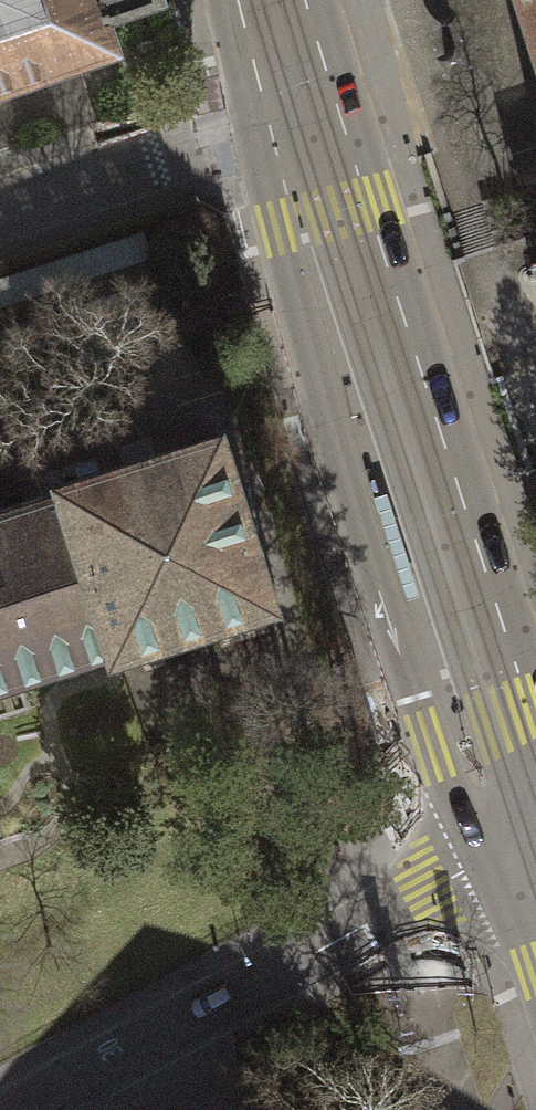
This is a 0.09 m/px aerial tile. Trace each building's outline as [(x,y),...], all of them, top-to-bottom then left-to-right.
[(115,51),(104,20),(161,0),(0,0),(0,90),(115,51)] [(535,40),(535,0),(523,0),(535,40)] [(219,435),(60,485),(62,490),(0,509),(0,684),(112,649),(113,654),(147,644),(273,604),(219,435)]
